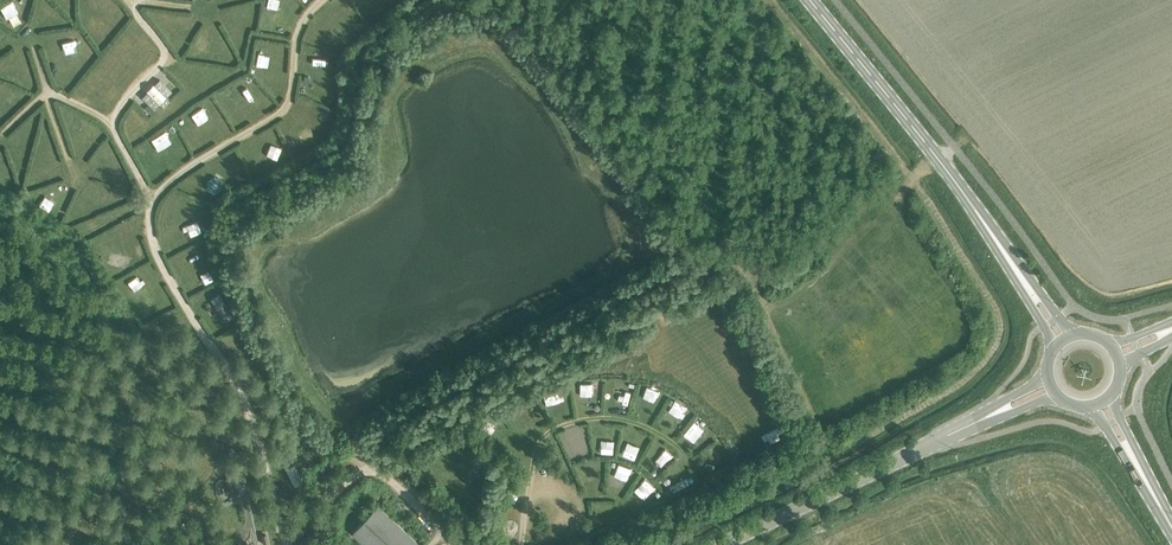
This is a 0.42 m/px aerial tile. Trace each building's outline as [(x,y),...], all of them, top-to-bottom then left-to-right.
[(348,16),(340,24),(351,33),(358,25),(348,16)] [(70,23),(55,25),(56,32),(71,30),(70,23)] [(171,91),(159,79),(141,97),(153,109),(159,103),(163,107),(169,101),(165,97),(171,91)] [(214,193),(221,189),(221,180),(213,176),(205,180),(206,189),(214,193)] [(227,312),(235,307),(222,284),(213,289),(227,312)] [(734,307),(721,312),(727,325),(740,319),(734,307)] [(615,385),(627,386),(628,371),(616,371),(615,385)] [(650,376),(645,388),(658,393),(663,381),(650,376)] [(565,400),(558,383),(548,387),(555,405),(565,400)] [(489,431),(494,423),(488,419),(483,428),(489,431)] [(618,443),(619,429),(606,428),(605,442),(618,443)] [(625,441),(637,442),(639,430),(626,429),(625,441)] [(590,432),(578,436),(582,448),(594,444),(590,432)] [(582,465),(589,475),(599,468),(592,458),(582,465)] [(484,465),(481,470),(490,476),(493,471),(484,465)] [(640,470),(635,484),(644,487),(650,473),(640,470)] [(426,493),(429,487),(417,483),(415,489),(426,493)] [(367,544),(423,544),(378,504),(353,532),(367,544)]
